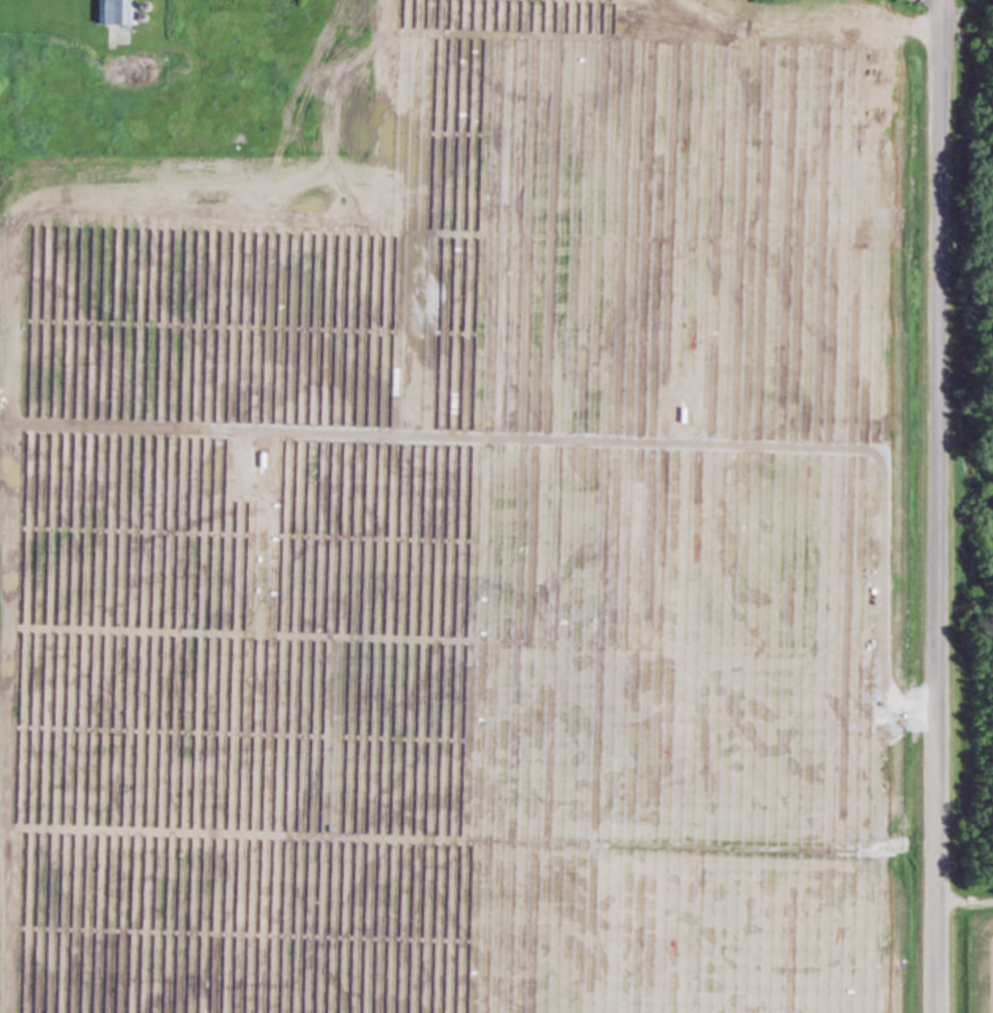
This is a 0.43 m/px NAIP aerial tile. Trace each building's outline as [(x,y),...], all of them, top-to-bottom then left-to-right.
[(119,27),(119,8),(120,8),(120,0),(92,0),(92,27),(119,27)]
